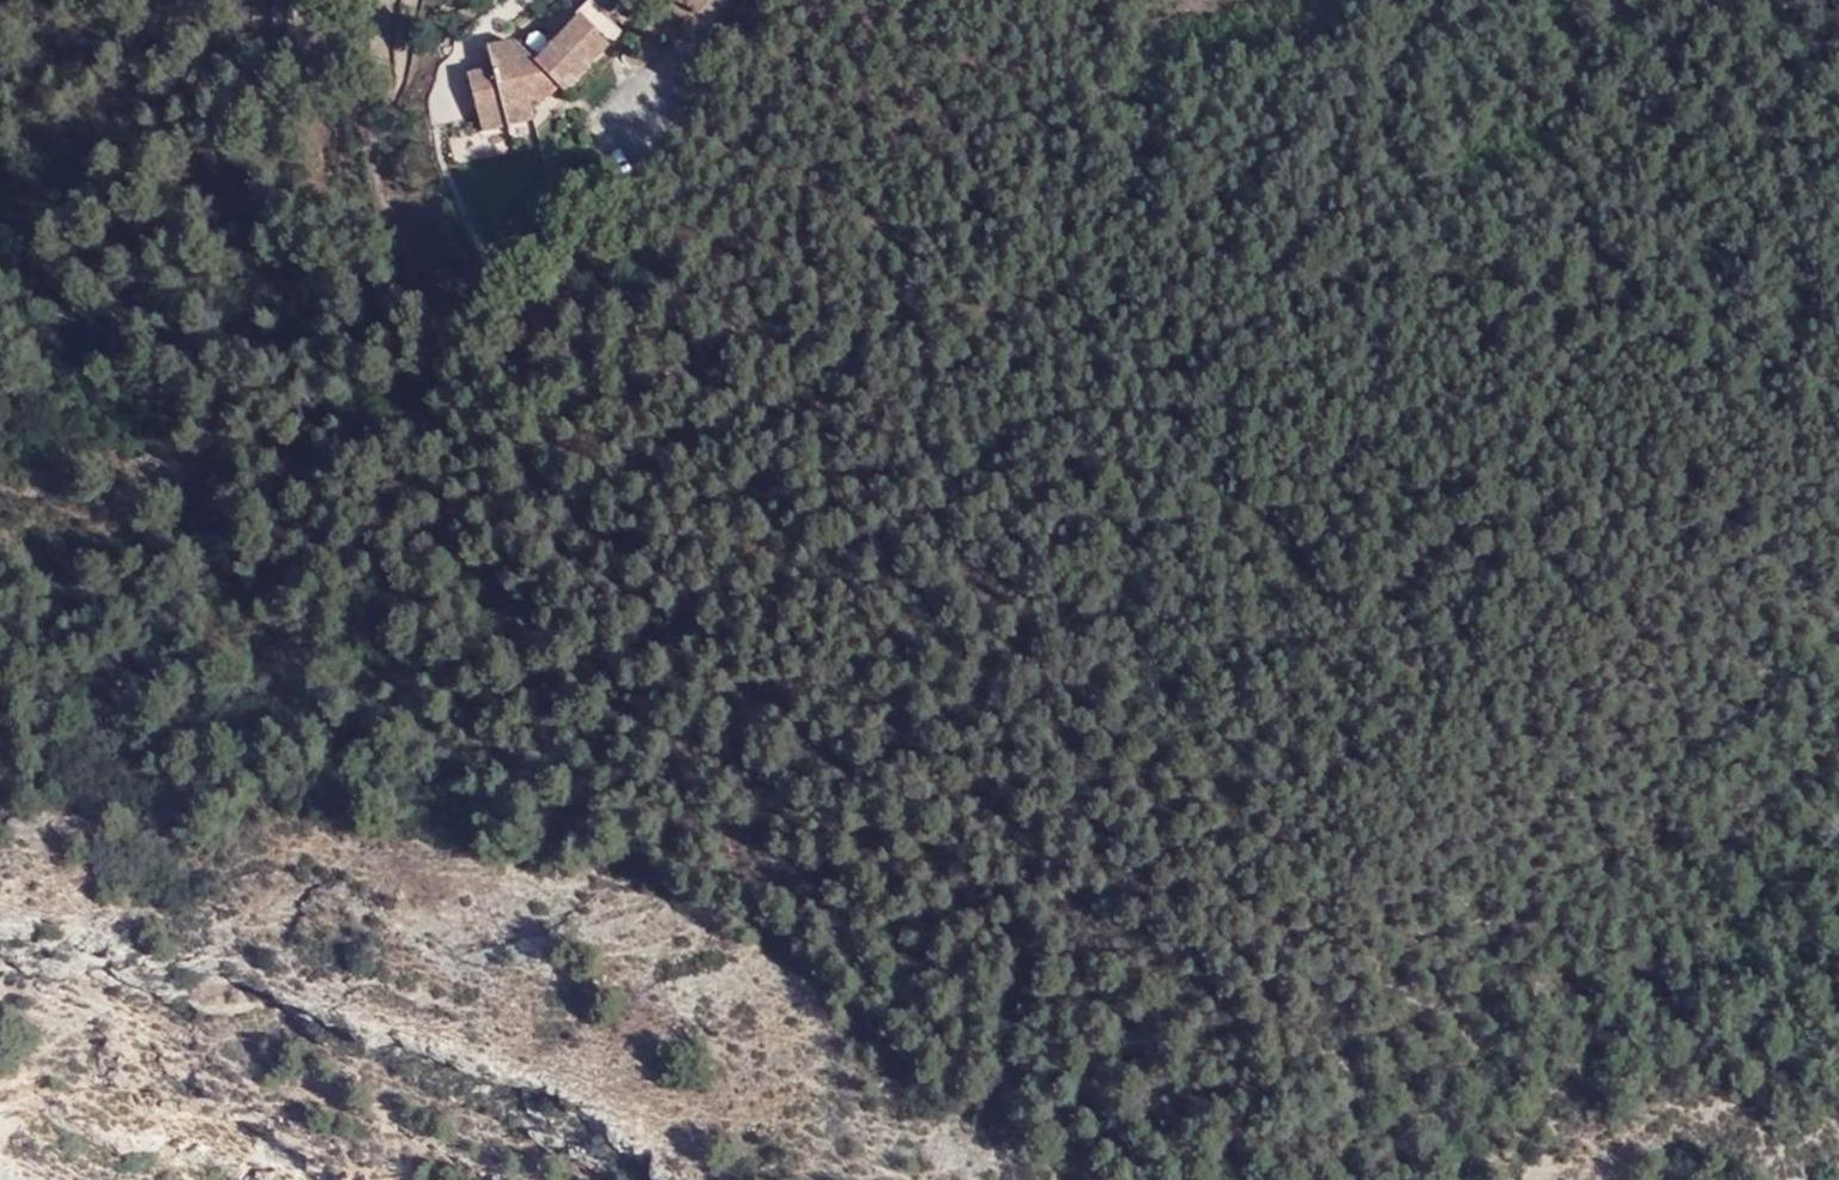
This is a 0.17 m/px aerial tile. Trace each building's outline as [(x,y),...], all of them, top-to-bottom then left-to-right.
[(484,24),(498,37),(519,68),(525,64),(566,32),(552,11),(565,0),(501,0),(505,5),(484,24)]
